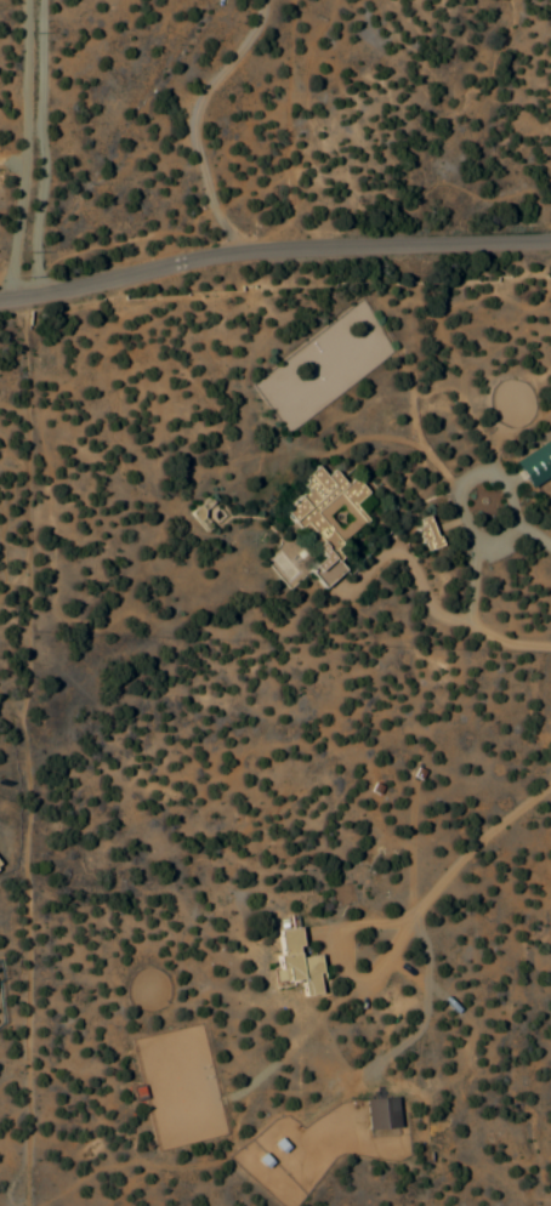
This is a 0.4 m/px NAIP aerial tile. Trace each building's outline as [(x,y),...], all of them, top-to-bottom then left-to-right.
[(550,474),(550,444),(548,440),(508,462),(523,489),(550,474)] [(322,561),(366,524),(351,506),(364,495),(350,478),(340,486),(328,471),(319,478),(310,467),(292,482),(299,491),(278,508),(322,561)] [(318,994),(312,955),(297,957),(293,928),(271,931),(279,982),(296,980),(299,997),(318,994)]
